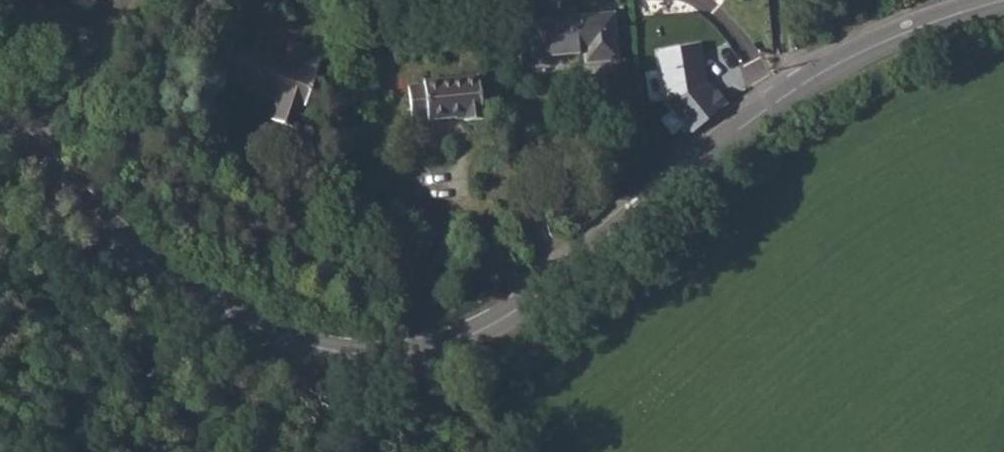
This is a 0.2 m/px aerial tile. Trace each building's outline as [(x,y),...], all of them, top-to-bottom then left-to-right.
[(584,53),(585,61),(618,58),(613,13),(527,21),(531,58),(584,53)] [(286,59),(232,40),(219,79),(277,100),(270,120),(296,130),(323,51),(292,39),(286,59)] [(424,84),(407,86),(411,117),(427,116),(428,120),(464,116),(464,119),(482,118),(477,75),(424,80),(424,84)]
